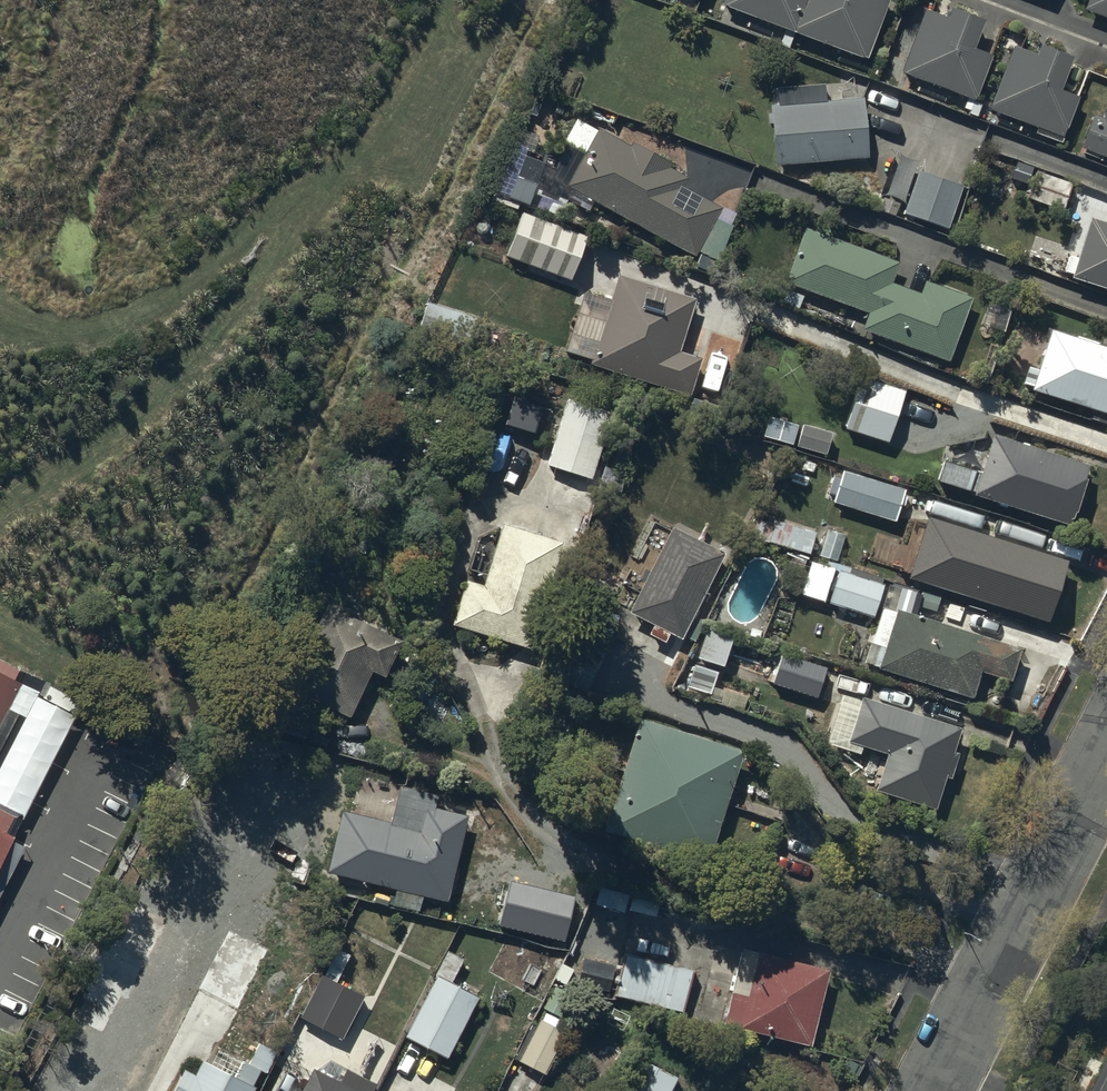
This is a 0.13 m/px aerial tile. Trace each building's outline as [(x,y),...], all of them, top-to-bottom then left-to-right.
[(688,0),(685,0),(682,8),(694,12),(698,4),(688,0)] [(721,6),(865,60),(887,0),(723,0),(721,6)] [(1083,11),(1106,20),(1106,0),(1088,0),(1083,11)] [(984,22),(951,10),(948,19),(926,11),(903,73),(975,99),(990,58),(973,52),(984,22)] [(793,40),(784,36),(781,44),(789,48),(793,40)] [(1072,59),(1040,47),(1036,56),(1013,47),(989,112),(1062,138),(1077,99),(1060,93),(1072,59)] [(825,86),(777,90),(779,107),(771,107),(776,166),(868,158),(862,101),(827,104),(825,86)] [(982,106),(968,101),(965,109),(970,111),(969,114),(977,117),(982,106)] [(1103,119),(1093,115),(1080,152),(1106,161),(1106,109),(1103,119)] [(632,147),(599,129),(567,188),(695,258),(721,210),(683,190),(689,180),(670,170),(673,165),(633,143),(632,147)] [(538,138),(523,132),(517,147),(533,153),(538,138)] [(1033,169),(1017,163),(1011,179),(1027,185),(1033,169)] [(961,188),(918,173),(903,215),(947,230),(961,188)] [(551,204),(541,199),(536,209),(547,213),(551,204)] [(900,205),(884,199),(880,210),(896,216),(900,205)] [(567,208),(554,203),(549,213),(563,219),(567,208)] [(588,238),(523,214),(507,259),(571,283),(588,238)] [(1091,221),(1078,260),(1069,258),(1064,274),(1072,276),(1071,279),(1106,290),(1106,226),(1091,221)] [(900,264),(804,229),(784,283),(868,313),(861,332),(947,364),(971,301),(925,284),(921,296),(892,285),(900,264)] [(698,301),(620,278),(592,367),(691,396),(702,361),(681,354),(698,301)] [(803,298),(786,291),(781,303),(799,310),(803,298)] [(476,320),(429,304),(420,330),(468,346),(476,320)] [(1051,331),(1038,371),(1029,368),(1023,386),(1033,389),(1033,392),(1106,416),(1106,349),(1051,331)] [(905,394),(862,380),(845,432),(888,445),(905,394)] [(542,410),(514,401),(506,426),(534,435),(542,410)] [(612,415),(568,401),(547,466),(590,480),(612,415)] [(797,427),(770,419),(764,438),(792,446),(797,427)] [(832,437),(804,428),(797,449),(826,457),(832,437)] [(1090,468),(994,438),(982,475),(945,464),(938,483),(977,495),(976,498),(1070,527),(1075,514),(1077,515),(1087,484),(1085,483),(1090,468)] [(905,492),(843,472),(841,478),(835,476),(829,494),(837,497),(835,504),(895,524),(905,492)] [(816,535),(775,522),(774,526),(757,520),(752,537),(809,556),(816,535)] [(1061,569),(929,528),(913,578),(1045,619),(1061,569)] [(557,546),(504,529),(484,588),(467,582),(452,626),(522,650),(557,546)] [(725,556),(673,529),(629,615),(653,628),(649,637),(665,645),(670,635),(682,641),(725,556)] [(845,537),(828,531),(819,557),(837,563),(845,537)] [(884,588),(841,574),(830,605),(874,619),(884,588)] [(940,601),(923,595),(918,608),(935,614),(940,601)] [(405,643),(327,604),(285,688),(349,719),(372,673),(387,680),(405,643)] [(1021,653),(883,608),(864,666),(972,701),(981,675),(1011,685),(1021,653)] [(706,624),(697,620),(687,640),(696,644),(706,624)] [(733,639),(708,631),(698,661),(723,669),(733,639)] [(827,670),(783,656),(773,686),(817,700),(827,670)] [(717,675),(695,668),(688,689),(710,696),(717,675)] [(0,681),(0,739),(23,692),(0,681)] [(963,732),(861,700),(847,745),(887,758),(876,793),(936,812),(946,779),(951,780),(959,756),(956,755),(963,732)] [(743,756),(642,723),(605,834),(706,868),(743,756)] [(439,797),(401,789),(393,825),(343,814),(329,875),(450,903),(468,820),(435,813),(439,797)] [(22,841),(0,829),(0,884),(22,841)] [(311,872),(286,866),(282,880),(307,887),(311,872)] [(575,898),(511,883),(500,928),(564,944),(575,898)] [(660,902),(599,890),(595,908),(656,920),(660,902)] [(423,902),(398,895),(394,907),(420,914),(423,902)] [(350,958),(339,952),(327,978),(337,983),(350,958)] [(463,964),(448,956),(437,977),(452,985),(463,964)] [(692,974),(627,957),(616,998),(681,1014),(692,974)] [(828,976),(760,959),(749,1000),(732,995),(724,1027),(809,1049),(828,976)] [(616,969),(584,961),(578,986),(610,994),(616,969)] [(574,973),(563,967),(555,981),(567,987),(574,973)] [(364,1000),(322,979),(301,1020),(343,1041),(364,1000)] [(478,1001),(438,980),(407,1040),(447,1061),(478,1001)] [(573,997),(556,989),(545,1010),(562,1019),(573,997)] [(560,1022),(547,1016),(543,1023),(557,1029),(560,1022)] [(565,1036),(540,1022),(519,1064),(544,1077),(565,1036)] [(277,1055),(260,1046),(250,1066),(267,1074),(277,1055)] [(204,1064),(197,1078),(186,1073),(177,1090),(257,1090),(204,1064)] [(1094,1090),(1106,1090),(1106,1064),(1094,1090)] [(646,1065),(633,1090),(672,1090),(678,1080),(646,1065)] [(349,1075),(343,1087),(315,1073),(306,1090),(376,1090),(377,1089),(349,1075)]
